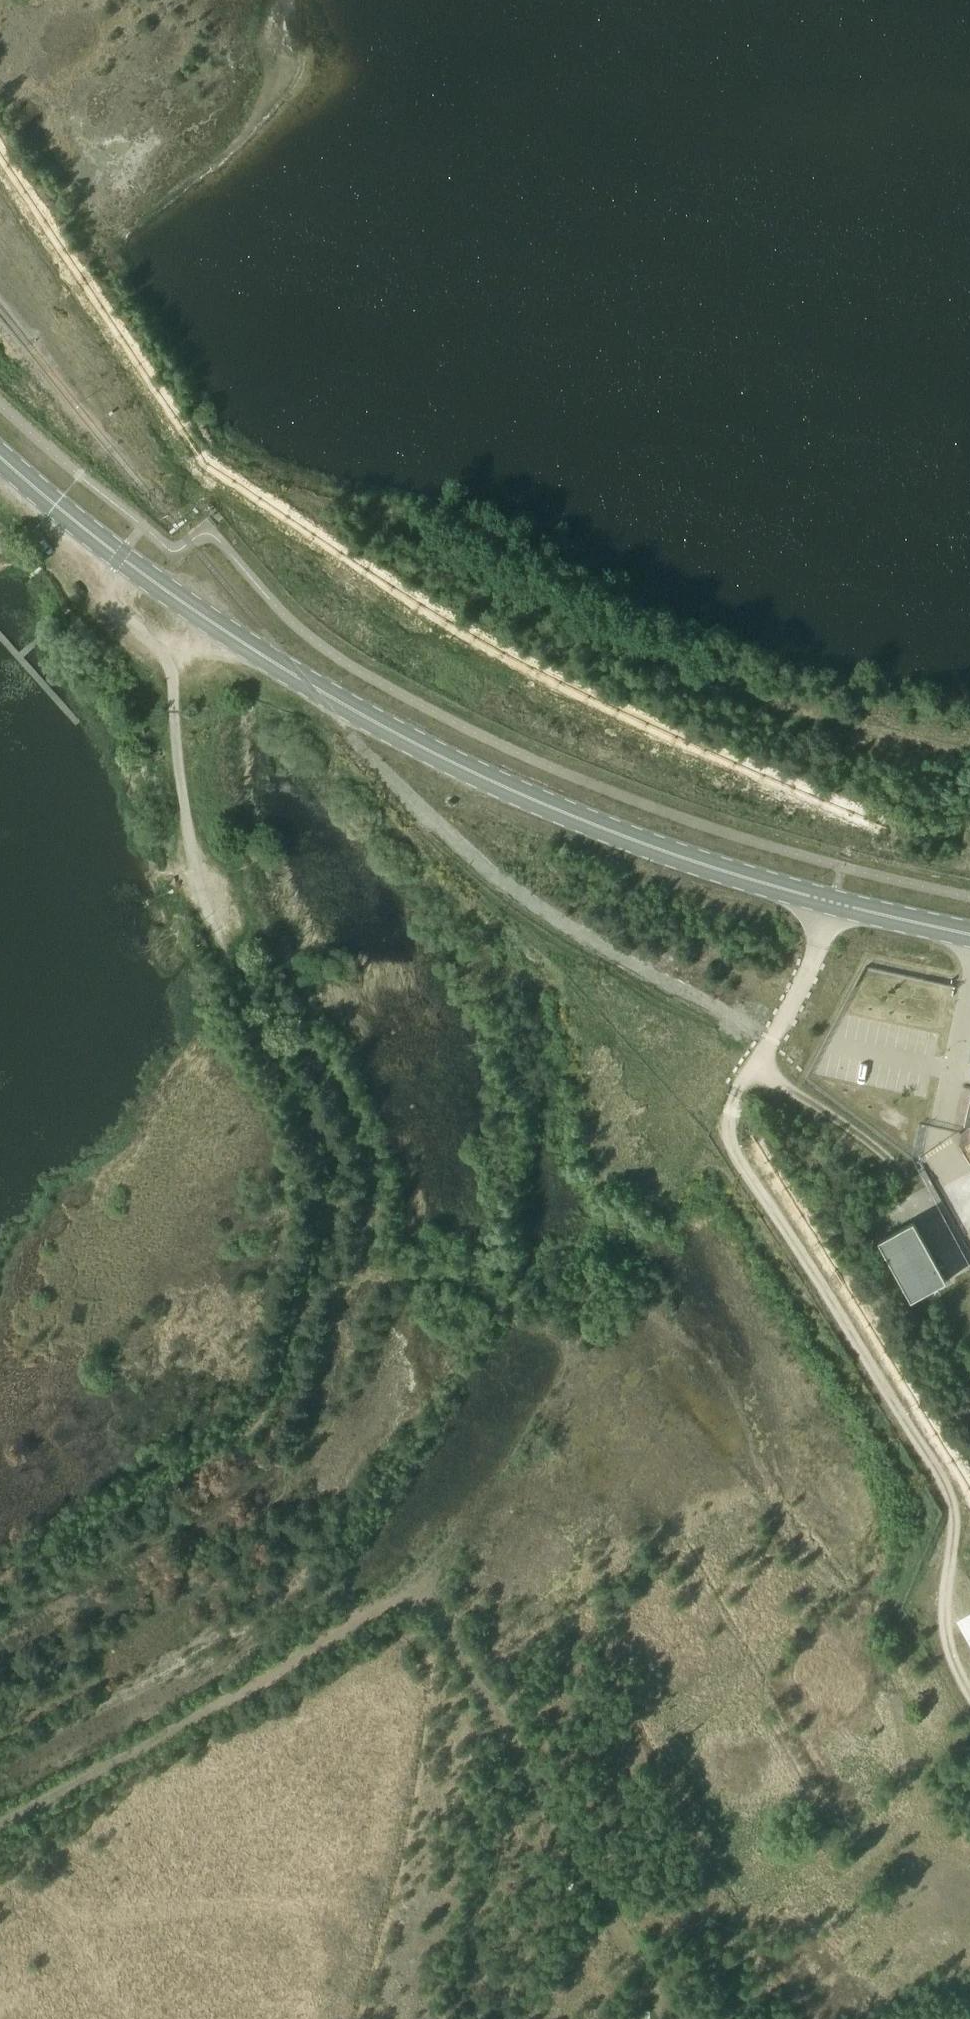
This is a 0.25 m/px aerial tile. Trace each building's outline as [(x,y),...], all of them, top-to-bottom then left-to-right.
[(946,1282),(913,1222),(878,1241),(911,1301),(946,1282)]
